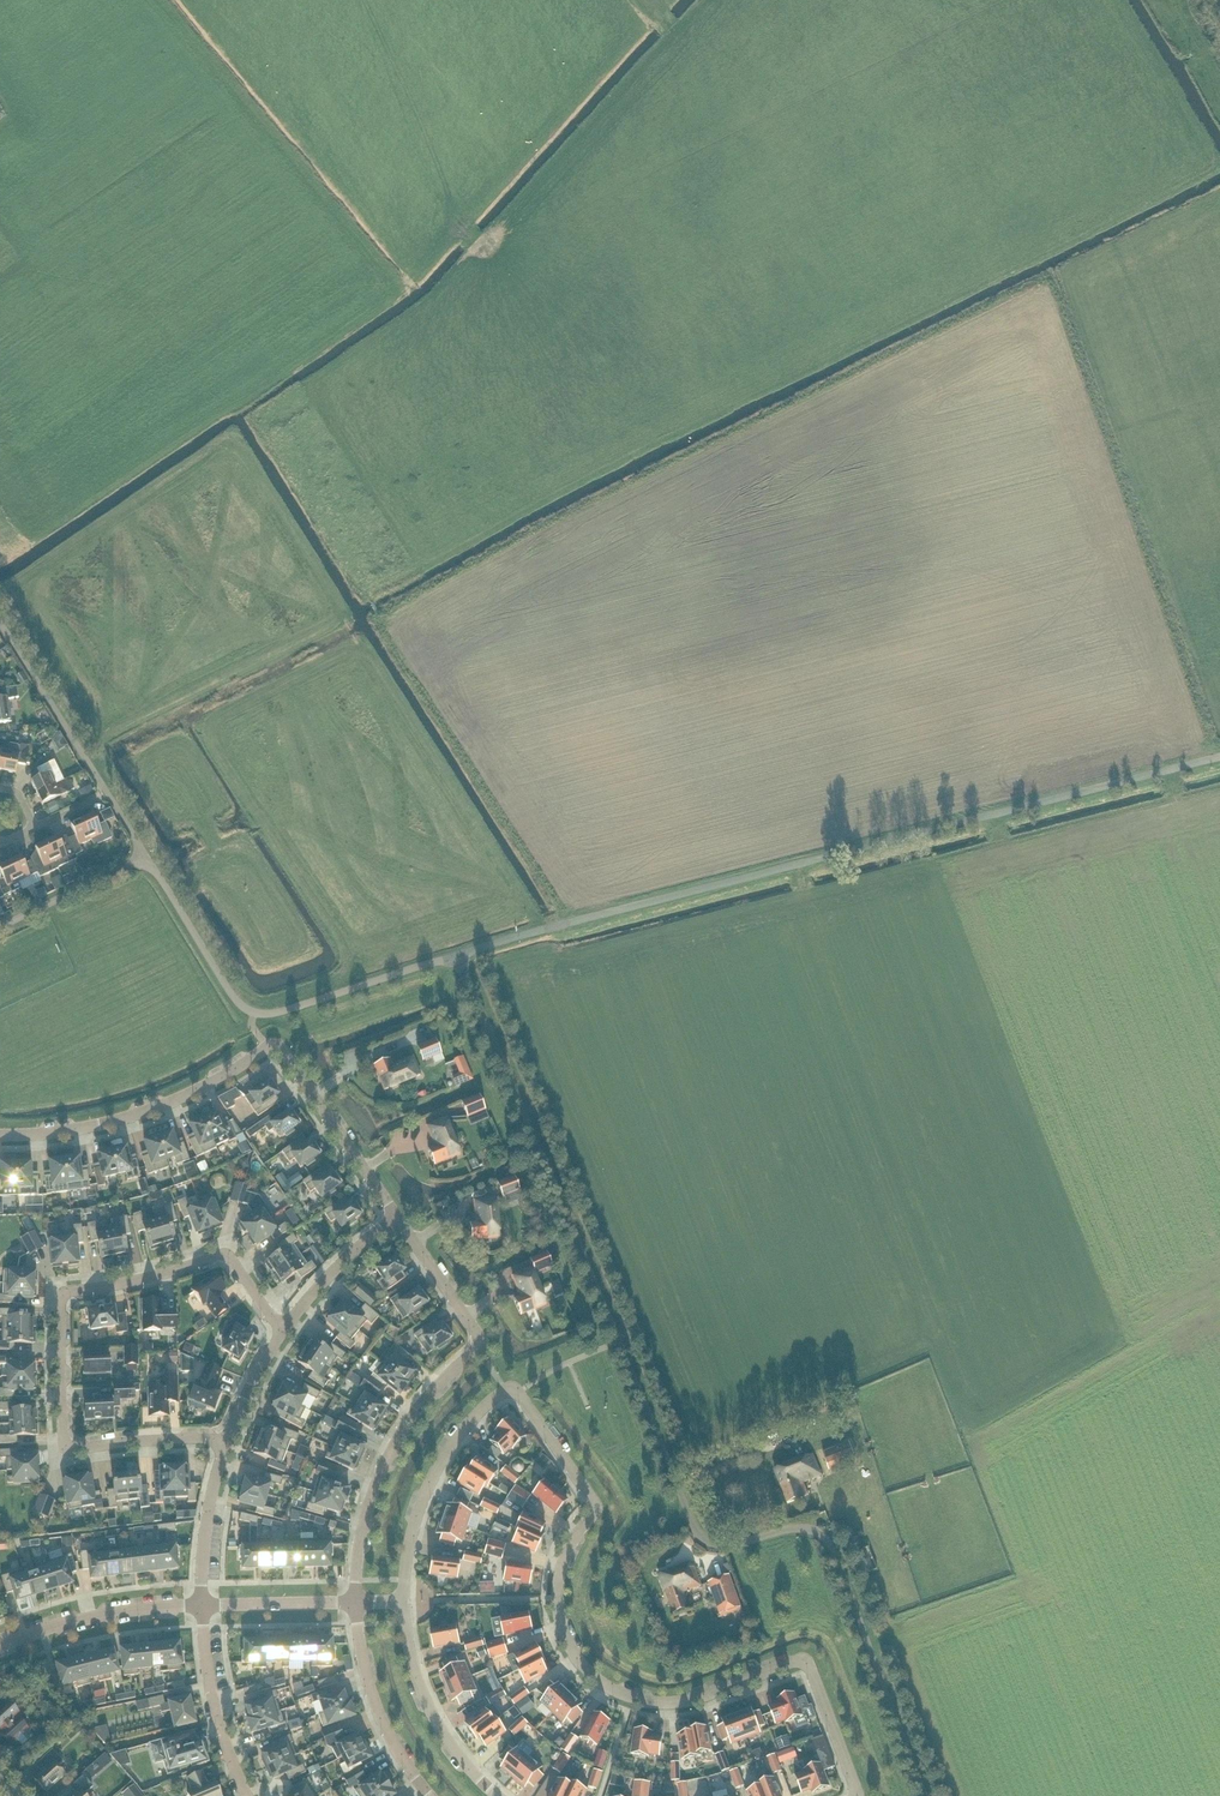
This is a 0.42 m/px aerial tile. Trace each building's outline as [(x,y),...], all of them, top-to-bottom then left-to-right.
[(15,678),(20,686),(23,685),(27,682),(22,673),(15,678)] [(6,699),(18,697),(16,688),(0,690),(0,725),(10,723),(6,699)] [(56,730),(44,731),(51,742),(58,734),(56,730)] [(5,743),(14,743),(15,733),(5,733),(5,743)] [(58,734),(51,742),(53,745),(62,740),(58,734)] [(8,745),(0,743),(0,772),(3,773),(8,745)] [(21,746),(21,747),(8,745),(3,773),(15,775),(17,765),(26,766),(30,748),(21,746)] [(39,758),(43,765),(51,761),(48,754),(39,758)] [(64,782),(58,770),(54,762),(37,770),(41,779),(31,783),(37,795),(64,782)] [(75,776),(77,782),(88,777),(85,771),(75,776)] [(68,780),(64,782),(37,795),(42,806),(69,793),(73,791),(68,780)] [(83,801),(94,795),(90,787),(79,793),(83,801)] [(54,802),(46,806),(50,815),(59,811),(54,802)] [(101,816),(105,824),(115,820),(110,812),(101,816)] [(94,847),(105,842),(111,839),(105,824),(98,827),(93,816),(82,822),(91,841),(94,847)] [(79,846),(91,841),(82,822),(71,827),(75,837),(67,840),(70,846),(75,857),(83,853),(79,846)] [(70,846),(63,850),(58,839),(46,844),(58,869),(77,861),(75,857),(70,846)] [(39,878),(58,869),(46,844),(35,849),(40,859),(32,863),(39,878)] [(31,863),(24,866),(21,859),(9,864),(19,883),(30,878),(37,875),(31,863)] [(9,864),(0,868),(0,873),(3,880),(0,882),(0,889),(4,897),(21,889),(19,883),(9,864)] [(62,878),(66,886),(73,883),(69,875),(62,878)] [(66,886),(62,878),(61,876),(50,881),(55,891),(66,886)] [(44,889),(35,893),(38,899),(47,895),(44,889)] [(25,896),(29,904),(37,900),(34,892),(25,896)] [(423,1062),(441,1054),(435,1040),(417,1048),(423,1062)] [(391,1067),(389,1060),(374,1066),(384,1091),(420,1076),(412,1058),(391,1067)] [(459,1075),(452,1077),(456,1087),(465,1083),(472,1080),(468,1071),(459,1075)] [(275,1097),(277,1095),(275,1092),(278,1091),(271,1081),(262,1087),(260,1084),(253,1089),(255,1092),(244,1099),(258,1118),(279,1103),(275,1097)] [(233,1103),(240,1099),(235,1090),(217,1100),(226,1112),(235,1107),(233,1103)] [(425,1092),(416,1096),(417,1100),(426,1096),(425,1092)] [(479,1096),(461,1103),(467,1119),(486,1111),(479,1096)] [(245,1134),(250,1140),(265,1129),(268,1134),(273,1130),(279,1138),(284,1135),(286,1137),(293,1132),(292,1130),(300,1124),(294,1114),(291,1115),(289,1112),(287,1114),(283,1108),(245,1134)] [(202,1117),(216,1147),(228,1141),(229,1143),(236,1140),(235,1137),(228,1123),(222,1126),(216,1114),(212,1115),(211,1113),(202,1117)] [(217,1149),(216,1147),(202,1117),(191,1122),(193,1125),(189,1126),(195,1139),(189,1142),(196,1158),(217,1149)] [(444,1120),(426,1127),(434,1148),(428,1151),(434,1165),(459,1155),(444,1120)] [(233,1121),(228,1123),(235,1137),(242,1134),(233,1121)] [(174,1159),(176,1166),(189,1161),(183,1144),(176,1147),(172,1133),(168,1135),(167,1132),(157,1135),(166,1162),(174,1159)] [(169,1169),(166,1162),(157,1135),(146,1139),(147,1142),(144,1143),(149,1156),(142,1159),(148,1176),(169,1169)] [(303,1138),(282,1153),(289,1164),(294,1160),(300,1168),(305,1165),(307,1167),(314,1162),(312,1160),(321,1154),(314,1144),(312,1145),(310,1142),(307,1144),(303,1138)] [(238,1148),(242,1156),(250,1153),(245,1144),(238,1148)] [(125,1174),(127,1181),(140,1178),(136,1160),(129,1162),(126,1148),(122,1149),(121,1146),(111,1149),(117,1176),(125,1174)] [(104,1179),(117,1176),(111,1149),(100,1152),(101,1154),(97,1155),(100,1169),(93,1171),(98,1188),(106,1186),(104,1179)] [(64,1158),(68,1193),(90,1190),(87,1172),(80,1173),(78,1159),(75,1159),(74,1156),(64,1158)] [(46,1196),(68,1193),(64,1158),(53,1159),(53,1162),(49,1163),(51,1177),(44,1177),(46,1196)] [(247,1160),(239,1161),(239,1169),(247,1169),(247,1160)] [(16,1162),(17,1197),(38,1196),(38,1178),(31,1178),(30,1164),(26,1164),(26,1161),(16,1162)] [(17,1197),(16,1162),(4,1162),(5,1165),(1,1165),(1,1179),(0,1179),(0,1197),(17,1197)] [(193,1163),(184,1166),(189,1181),(198,1178),(193,1163)] [(205,1163),(197,1167),(201,1175),(209,1171),(205,1163)] [(324,1168),(302,1183),(310,1194),(315,1190),(320,1199),(326,1195),(327,1197),(334,1192),(333,1190),(342,1184),(335,1174),(332,1176),(330,1172),(328,1174),(324,1168)] [(290,1188),(281,1174),(275,1178),(284,1192),(290,1188)] [(502,1199),(519,1192),(514,1178),(497,1184),(502,1199)] [(145,1180),(138,1182),(143,1197),(150,1195),(145,1180)] [(230,1202),(237,1204),(243,1187),(236,1184),(230,1202)] [(244,1206),(249,1189),(243,1187),(237,1204),(244,1206)] [(157,1199),(156,1194),(150,1196),(149,1196),(151,1203),(155,1202),(157,1199)] [(241,1225),(239,1226),(244,1233),(246,1232),(248,1235),(268,1221),(273,1218),(265,1207),(259,1198),(248,1194),(244,1206),(246,1207),(252,1216),(241,1224),(241,1225)] [(221,1225),(221,1224),(210,1196),(205,1198),(207,1204),(201,1206),(209,1229),(213,1228),(213,1230),(221,1227),(221,1225)] [(345,1198),(323,1213),(330,1224),(335,1220),(341,1229),(346,1225),(348,1227),(355,1222),(354,1220),(362,1214),(356,1204),(353,1206),(351,1202),(349,1204),(345,1198)] [(472,1241),(499,1237),(494,1199),(474,1202),(477,1224),(470,1225),(472,1241)] [(209,1229),(201,1206),(189,1211),(185,1200),(177,1203),(184,1220),(191,1217),(197,1234),(198,1233),(199,1236),(207,1233),(206,1230),(209,1229)] [(167,1218),(156,1222),(162,1245),(166,1244),(166,1246),(175,1244),(174,1241),(175,1241),(170,1224),(177,1222),(172,1205),(164,1207),(167,1218)] [(44,1215),(53,1214),(52,1208),(50,1206),(44,1206),(44,1215)] [(156,1222),(155,1222),(144,1225),(140,1214),(133,1216),(138,1234),(145,1231),(150,1249),(150,1248),(151,1251),(159,1248),(159,1246),(162,1245),(156,1222)] [(22,1216),(15,1219),(20,1232),(27,1229),(22,1216)] [(108,1227),(114,1257),(118,1256),(118,1258),(126,1257),(126,1254),(127,1254),(123,1237),(130,1235),(127,1217),(119,1219),(120,1225),(108,1227)] [(248,1239),(253,1246),(255,1245),(255,1246),(270,1236),(274,1241),(289,1231),(285,1225),(275,1231),(268,1221),(248,1235),(250,1238),(248,1239)] [(110,1257),(114,1257),(108,1227),(96,1230),(95,1224),(87,1225),(91,1243),(98,1242),(101,1259),(102,1259),(102,1261),(111,1260),(110,1257)] [(63,1240),(65,1264),(69,1264),(69,1266),(77,1265),(77,1263),(78,1263),(76,1245),(83,1244),(81,1226),(73,1227),(74,1239),(63,1240)] [(27,1236),(36,1252),(42,1249),(33,1233),(27,1236)] [(63,1240),(62,1240),(62,1234),(49,1236),(52,1266),(53,1266),(53,1268),(61,1267),(61,1265),(65,1264),(63,1240)] [(30,1256),(36,1252),(27,1236),(21,1240),(30,1256)] [(274,1273),(299,1256),(292,1246),(297,1243),(293,1236),(278,1246),(282,1252),(267,1262),(267,1263),(265,1264),(270,1271),(272,1270),(274,1273)] [(312,1236),(305,1241),(310,1248),(317,1243),(312,1236)] [(317,1244),(310,1248),(312,1251),(316,1252),(320,1249),(317,1244)] [(21,1247),(11,1252),(16,1261),(25,1256),(21,1247)] [(315,1253),(309,1258),(315,1266),(322,1261),(315,1253)] [(552,1269),(547,1255),(529,1263),(535,1277),(552,1269)] [(299,1256),(274,1273),(277,1276),(275,1278),(279,1285),(281,1283),(282,1284),(296,1274),(301,1280),(316,1269),(311,1263),(306,1266),(299,1256)] [(404,1266),(397,1256),(388,1262),(387,1260),(380,1265),(381,1267),(376,1271),(382,1279),(377,1282),(384,1293),(406,1278),(399,1269),(404,1266)] [(512,1277),(521,1298),(514,1301),(520,1315),(545,1305),(530,1270),(512,1277)] [(34,1273),(34,1272),(4,1271),(3,1284),(33,1285),(33,1282),(36,1282),(36,1273),(34,1273)] [(206,1305),(215,1319),(228,1310),(218,1296),(225,1292),(214,1277),(193,1292),(203,1307),(206,1305)] [(33,1285),(3,1284),(3,1296),(0,1296),(0,1304),(15,1305),(15,1298),(33,1298),(35,1298),(36,1289),(33,1289),(33,1285)] [(395,1291),(387,1297),(390,1301),(403,1320),(413,1313),(415,1316),(422,1311),(420,1308),(429,1302),(422,1292),(417,1295),(411,1286),(398,1295),(395,1291)] [(361,1287),(354,1294),(370,1308),(376,1300),(361,1287)] [(357,1314),(344,1302),(344,1303),(342,1301),(336,1308),(338,1309),(335,1312),(358,1332),(366,1322),(371,1326),(378,1317),(365,1305),(357,1314)] [(142,1303),(143,1332),(161,1332),(161,1328),(176,1328),(175,1313),(160,1314),(160,1303),(142,1303)] [(98,1309),(84,1311),(85,1319),(88,1319),(90,1331),(116,1327),(117,1334),(127,1332),(124,1316),(115,1317),(114,1309),(99,1312),(98,1309)] [(32,1331),(32,1328),(34,1328),(35,1319),(32,1319),(32,1318),(14,1318),(15,1311),(0,1311),(0,1319),(2,1319),(2,1331),(32,1331)] [(350,1341),(358,1332),(335,1312),(333,1315),(331,1313),(326,1320),(327,1321),(327,1322),(340,1333),(336,1339),(349,1351),(355,1345),(350,1341)] [(244,1333),(249,1325),(235,1316),(230,1325),(236,1329),(223,1351),(233,1357),(232,1360),(239,1364),(247,1352),(244,1350),(251,1337),(244,1333)] [(202,1321),(195,1326),(199,1332),(206,1327),(202,1321)] [(432,1352),(437,1348),(439,1350),(446,1346),(444,1343),(453,1337),(446,1327),(441,1330),(435,1321),(413,1336),(421,1347),(426,1343),(432,1352)] [(32,1331),(2,1331),(2,1343),(0,1343),(0,1351),(14,1351),(14,1344),(32,1344),(34,1344),(34,1335),(32,1335),(32,1331)] [(305,1352),(330,1369),(337,1359),(341,1362),(346,1356),(331,1345),(327,1351),(312,1341),(312,1342),(310,1341),(305,1348),(307,1349),(305,1352)] [(406,1385),(413,1377),(411,1376),(413,1374),(402,1365),(408,1356),(394,1345),(387,1354),(389,1355),(381,1365),(406,1385)] [(140,1346),(140,1354),(153,1354),(152,1346),(140,1346)] [(191,1355),(193,1349),(186,1346),(183,1352),(191,1355)] [(122,1348),(124,1367),(139,1366),(138,1347),(122,1348)] [(330,1369),(305,1352),(303,1355),(301,1354),(296,1361),(298,1362),(297,1363),(312,1373),(308,1379),(323,1389),(328,1383),(323,1379),(330,1369)] [(192,1360),(180,1355),(180,1373),(192,1372),(192,1360)] [(84,1357),(84,1375),(109,1373),(109,1356),(84,1357)] [(32,1377),(32,1374),(35,1374),(34,1365),(32,1365),(32,1364),(14,1365),(14,1357),(0,1358),(0,1366),(8,1365),(8,1378),(32,1377)] [(367,1374),(374,1363),(369,1360),(362,1371),(367,1374)] [(338,1362),(331,1371),(339,1377),(346,1368),(338,1362)] [(407,1385),(406,1385),(381,1365),(373,1375),(398,1396),(407,1385)] [(191,1401),(188,1408),(202,1413),(205,1406),(214,1410),(221,1394),(213,1390),(221,1373),(207,1367),(199,1385),(196,1383),(189,1400),(191,1401)] [(364,1382),(379,1393),(383,1387),(368,1376),(364,1382)] [(8,1385),(2,1385),(2,1390),(0,1390),(0,1398),(15,1398),(15,1391),(32,1390),(35,1390),(35,1381),(32,1381),(32,1377),(8,1378),(8,1385)] [(176,1379),(161,1379),(161,1391),(149,1391),(149,1417),(168,1416),(168,1403),(177,1403),(176,1379)] [(374,1399),(379,1393),(364,1382),(359,1388),(374,1399)] [(279,1396),(300,1407),(306,1396),(316,1401),(320,1394),(304,1386),(300,1392),(285,1384),(284,1385),(282,1384),(278,1391),(280,1392),(279,1396)] [(85,1400),(86,1420),(112,1419),(111,1408),(119,1408),(119,1400),(133,1399),(133,1387),(114,1388),(115,1400),(111,1400),(111,1399),(99,1400),(99,1398),(94,1399),(94,1400),(85,1400)] [(380,1421),(386,1412),(384,1411),(385,1409),(360,1393),(353,1404),(380,1421)] [(300,1407),(279,1396),(277,1399),(275,1398),(271,1405),(273,1406),(273,1407),(288,1415),(285,1422),(301,1430),(305,1423),(300,1421),(305,1410),(300,1407)] [(34,1423),(34,1420),(36,1420),(36,1411),(33,1411),(33,1410),(15,1411),(15,1404),(0,1405),(0,1413),(9,1412),(10,1424),(34,1423)] [(375,1430),(380,1421),(353,1404),(346,1415),(372,1431),(373,1429),(375,1430)] [(322,1424),(327,1426),(330,1420),(325,1417),(322,1424)] [(338,1424),(354,1432),(358,1426),(341,1418),(338,1424)] [(510,1448),(512,1450),(525,1438),(507,1419),(494,1432),(497,1435),(489,1442),(502,1456),(510,1448)] [(10,1424),(10,1437),(0,1437),(0,1445),(17,1444),(17,1437),(34,1436),(37,1436),(36,1427),(34,1427),(34,1423),(10,1424)] [(351,1439),(354,1432),(338,1424),(335,1430),(351,1439)] [(258,1442),(286,1453),(290,1441),(296,1443),(299,1436),(282,1429),(279,1436),(263,1430),(262,1430),(260,1429),(257,1437),(259,1438),(258,1442)] [(359,1460),(364,1451),(362,1450),(363,1448),(336,1435),(330,1447),(335,1449),(359,1460)] [(322,1444),(314,1441),(310,1449),(318,1453),(322,1444)] [(282,1464),(286,1453),(258,1442),(257,1445),(254,1444),(251,1452),(253,1453),(253,1454),(270,1460),(267,1467),(284,1474),(287,1466),(282,1464)] [(848,1443),(822,1454),(829,1471),(855,1461),(848,1443)] [(308,1450),(300,1447),(296,1456),(304,1459),(308,1450)] [(355,1470),(359,1460),(335,1449),(333,1456),(327,1453),(325,1459),(352,1471),(353,1469),(355,1470)] [(13,1471),(37,1469),(36,1466),(39,1465),(38,1457),(36,1457),(36,1456),(18,1458),(17,1450),(0,1452),(0,1460),(6,1459),(7,1472),(13,1471)] [(544,1470),(550,1462),(542,1455),(536,1463),(544,1470)] [(813,1456),(775,1470),(788,1504),(808,1496),(803,1483),(821,1476),(813,1456)] [(489,1485),(497,1472),(476,1459),(470,1468),(467,1466),(465,1470),(489,1485)] [(318,1469),(335,1475),(337,1468),(320,1462),(318,1469)] [(175,1499),(187,1498),(188,1503),(196,1503),(195,1485),(188,1485),(187,1467),(186,1467),(186,1465),(177,1465),(178,1468),(174,1468),(175,1499)] [(175,1499),(174,1468),(170,1468),(170,1466),(162,1466),(162,1468),(161,1468),(162,1486),(154,1486),(155,1504),(163,1504),(163,1499),(175,1499)] [(140,1488),(138,1470),(137,1470),(137,1468),(128,1469),(128,1471),(125,1472),(128,1501),(140,1500),(141,1506),(149,1505),(147,1487),(140,1488)] [(514,1485),(519,1479),(505,1468),(500,1473),(514,1485)] [(8,1485),(38,1482),(40,1481),(39,1473),(37,1473),(37,1469),(13,1471),(13,1478),(7,1478),(8,1485)] [(333,1482),(335,1475),(318,1469),(315,1475),(333,1482)] [(128,1501),(125,1472),(121,1472),(121,1470),(112,1471),(113,1473),(112,1473),(114,1491),(107,1492),(109,1510),(117,1509),(116,1503),(128,1501)] [(487,1489),(489,1485),(465,1470),(457,1483),(478,1496),(484,1487),(487,1489)] [(76,1479),(82,1509),(94,1506),(95,1512),(103,1511),(99,1493),(92,1494),(89,1477),(88,1477),(88,1474),(79,1476),(80,1478),(76,1479)] [(243,1490),(266,1496),(268,1489),(274,1491),(275,1486),(281,1487),(283,1479),(265,1475),(263,1482),(246,1477),(246,1478),(243,1478),(241,1486),(244,1487),(243,1490)] [(82,1509),(76,1479),(72,1480),(72,1477),(64,1479),(64,1481),(63,1482),(69,1511),(82,1509)] [(345,1503),(345,1502),(349,1490),(317,1480),(313,1493),(344,1502),(344,1503),(345,1503)] [(556,1515),(567,1501),(543,1481),(532,1494),(556,1515)] [(508,1497),(511,1493),(511,1492),(501,1485),(498,1491),(508,1497)] [(526,1503),(530,1497),(515,1487),(511,1492),(511,1493),(526,1503)] [(263,1508),(266,1496),(243,1490),(242,1494),(239,1493),(237,1501),(240,1502),(239,1503),(257,1507),(255,1514),(272,1519),(274,1511),(263,1508)] [(460,1490),(457,1496),(469,1502),(472,1496),(460,1490)] [(341,1512),(344,1503),(344,1502),(313,1493),(310,1505),(308,1504),(305,1512),(323,1517),(325,1510),(338,1514),(339,1511),(341,1512)] [(522,1509),(526,1503),(511,1493),(508,1497),(507,1499),(522,1509)] [(41,1516),(47,1499),(40,1496),(34,1513),(41,1516)] [(47,1518),(54,1501),(47,1499),(41,1516),(47,1518)] [(465,1512),(468,1505),(453,1500),(451,1507),(446,1506),(441,1520),(465,1528),(470,1514),(465,1512)] [(480,1507),(496,1515),(499,1508),(483,1500),(480,1507)] [(300,1520),(301,1514),(291,1511),(290,1517),(300,1520)] [(154,1523),(154,1516),(153,1516),(153,1513),(142,1514),(143,1524),(154,1523)] [(240,1514),(239,1521),(256,1526),(258,1519),(240,1514)] [(301,1514),(300,1520),(309,1522),(310,1516),(301,1514)] [(541,1540),(543,1536),(540,1535),(545,1525),(522,1514),(515,1528),(541,1540)] [(315,1518),(314,1524),(323,1526),(323,1527),(325,1521),(315,1518)] [(271,1528),(272,1522),(263,1520),(261,1525),(271,1528)] [(461,1542),(465,1528),(441,1520),(436,1534),(441,1536),(439,1542),(453,1547),(456,1541),(461,1542)] [(108,1522),(109,1529),(116,1528),(116,1521),(108,1522)] [(272,1522),(271,1528),(280,1530),(282,1524),(272,1522)] [(328,1529),(334,1530),(336,1524),(330,1522),(328,1529)] [(158,1534),(176,1532),(175,1525),(157,1527),(158,1534)] [(535,1554),(541,1540),(515,1528),(514,1532),(516,1533),(512,1543),(535,1554)] [(63,1548),(72,1547),(71,1539),(62,1540),(63,1548)] [(315,1568),(314,1546),(314,1540),(300,1541),(300,1568),(315,1568)] [(314,1540),(314,1546),(315,1568),(330,1567),(329,1557),(333,1557),(332,1546),(320,1546),(320,1540),(314,1540)] [(286,1568),(300,1568),(300,1541),(286,1541),(286,1547),(286,1568)] [(503,1553),(505,1546),(487,1541),(486,1548),(503,1553)] [(178,1547),(175,1548),(174,1542),(160,1544),(163,1571),(177,1569),(176,1559),(179,1559),(178,1547)] [(149,1572),(163,1571),(160,1544),(153,1545),(154,1550),(146,1551),(149,1572)] [(149,1572),(146,1551),(137,1552),(137,1547),(131,1547),(131,1553),(132,1553),(135,1574),(149,1572)] [(242,1569),(257,1569),(257,1547),(239,1548),(239,1559),(242,1559),(242,1569)] [(257,1569),(272,1569),(271,1547),(257,1547),(257,1569)] [(272,1569),(286,1568),(286,1547),(271,1547),(272,1569)] [(501,1560),(503,1553),(486,1548),(484,1555),(501,1560)] [(118,1555),(110,1556),(109,1549),(102,1550),(103,1556),(106,1578),(120,1576),(118,1555)] [(103,1556),(89,1558),(88,1552),(80,1553),(82,1571),(89,1571),(90,1580),(106,1578),(103,1556)] [(120,1576),(135,1574),(132,1553),(131,1553),(118,1555),(120,1576)] [(480,1565),(482,1558),(464,1554),(462,1561),(480,1565)] [(50,1562),(59,1588),(72,1583),(69,1575),(76,1573),(71,1555),(50,1562)] [(457,1579),(459,1562),(431,1558),(429,1575),(457,1579)] [(45,1592),(59,1588),(50,1562),(44,1564),(46,1570),(38,1572),(45,1592)] [(529,1585),(532,1568),(505,1564),(502,1581),(529,1585)] [(682,1593),(700,1587),(692,1564),(673,1571),(673,1570),(658,1576),(673,1614),(687,1609),(682,1593)] [(45,1592),(38,1572),(30,1575),(28,1569),(22,1571),(24,1576),(25,1576),(31,1597),(45,1592)] [(16,1601),(31,1597),(25,1576),(24,1576),(22,1571),(1,1578),(7,1595),(14,1593),(16,1601)] [(708,1583),(719,1616),(741,1608),(729,1575),(708,1583)] [(492,1585),(481,1586),(481,1594),(492,1594),(492,1585)] [(504,1636),(533,1631),(529,1614),(500,1619),(504,1636)] [(434,1649),(460,1644),(457,1627),(431,1631),(434,1649)] [(466,1651),(484,1646),(482,1639),(464,1644),(466,1651)] [(488,1652),(506,1647),(503,1640),(486,1645),(488,1652)] [(302,1641),(288,1642),(288,1663),(303,1663),(302,1641)] [(311,1668),(317,1668),(317,1641),(302,1641),(303,1663),(311,1662),(311,1668)] [(332,1668),(332,1662),(335,1662),(335,1650),(332,1651),(332,1641),(317,1641),(317,1668),(332,1668)] [(260,1669),(260,1664),(259,1642),(244,1643),(244,1653),(241,1653),(242,1664),(253,1664),(254,1669),(260,1669)] [(266,1663),(274,1663),(273,1642),(259,1642),(260,1664),(260,1669),(266,1669),(266,1663)] [(289,1669),(288,1663),(288,1642),(273,1642),(274,1663),(282,1663),(282,1669),(289,1669)] [(182,1671),(181,1666),(184,1665),(183,1653),(180,1654),(179,1644),(164,1646),(166,1667),(167,1673),(182,1671)] [(518,1671),(543,1658),(537,1644),(514,1656),(519,1666),(516,1667),(518,1671)] [(164,1646),(150,1647),(152,1669),(160,1668),(160,1673),(167,1673),(166,1667),(164,1646)] [(137,1670),(152,1669),(150,1647),(135,1649),(137,1670)] [(490,1659),(508,1654),(506,1647),(488,1652),(490,1659)] [(485,1672),(493,1668),(484,1648),(474,1652),(483,1672),(485,1672)] [(138,1676),(137,1670),(135,1649),(121,1650),(123,1677),(138,1676)] [(110,1675),(118,1673),(113,1652),(99,1655),(105,1682),(111,1680),(110,1675)] [(99,1683),(105,1682),(99,1655),(85,1659),(90,1680),(98,1678),(99,1683)] [(349,1657),(342,1658),(344,1666),(351,1664),(349,1657)] [(543,1663),(545,1662),(543,1658),(518,1671),(525,1685),(548,1673),(543,1663)] [(91,1685),(90,1680),(85,1659),(70,1662),(76,1683),(77,1689),(91,1685)] [(465,1664),(460,1666),(457,1659),(443,1665),(446,1672),(441,1674),(447,1688),(470,1678),(465,1664)] [(61,1687),(76,1683),(70,1662),(56,1666),(58,1675),(51,1676),(56,1694),(63,1692),(61,1687)] [(35,1674),(27,1663),(20,1668),(29,1679),(35,1674)] [(497,1680),(493,1668),(485,1672),(494,1692),(502,1689),(497,1680)] [(334,1677),(317,1683),(320,1690),(337,1684),(334,1677)] [(276,1688),(274,1682),(273,1678),(264,1681),(267,1691),(276,1688)] [(471,1694),(476,1691),(470,1678),(447,1688),(452,1701),(457,1699),(460,1706),(474,1700),(471,1694)] [(276,1688),(285,1685),(284,1679),(274,1682),(276,1688)] [(184,1682),(166,1686),(168,1693),(185,1689),(184,1682)] [(286,1683),(287,1691),(297,1689),(296,1682),(286,1683)] [(553,1713),(570,1694),(560,1684),(556,1688),(551,1683),(540,1694),(545,1699),(542,1703),(553,1713)] [(245,1698),(262,1693),(260,1685),(243,1691),(245,1698)] [(304,1695),(315,1692),(313,1686),(302,1690),(304,1695)] [(510,1700),(514,1705),(529,1695),(525,1689),(510,1700)] [(304,1695),(302,1690),(294,1692),(296,1698),(304,1695)] [(490,1705),(506,1696),(503,1690),(487,1699),(490,1705)] [(324,1714),(349,1705),(349,1704),(348,1705),(345,1695),(343,1696),(342,1693),(328,1698),(326,1691),(309,1697),(311,1705),(320,1702),(324,1714)] [(248,1722),(279,1712),(276,1701),(278,1700),(276,1692),(258,1698),(260,1704),(247,1708),(247,1711),(245,1711),(248,1721),(248,1722)] [(779,1703),(769,1707),(775,1725),(786,1721),(787,1723),(795,1720),(803,1717),(805,1722),(808,1721),(815,1718),(811,1707),(808,1708),(805,1698),(797,1701),(794,1693),(778,1700),(779,1703)] [(578,1709),(581,1705),(570,1694),(553,1713),(563,1723),(567,1720),(572,1725),(583,1714),(578,1709)] [(189,1699),(164,1705),(163,1699),(136,1705),(138,1712),(160,1707),(161,1714),(171,1711),(175,1729),(194,1724),(192,1715),(193,1715),(192,1714),(191,1709),(191,1708),(189,1699)] [(532,1709),(525,1700),(517,1707),(523,1715),(532,1709)] [(2,1706),(0,1704),(0,1735),(1,1734),(11,1744),(16,1739),(22,1746),(32,1736),(26,1730),(28,1729),(18,1718),(21,1715),(8,1701),(2,1706)] [(304,1701),(294,1705),(297,1712),(307,1708),(304,1701)] [(349,1705),(324,1714),(318,1716),(322,1728),(354,1717),(349,1705)] [(515,1709),(509,1713),(515,1721),(521,1717),(515,1709)] [(495,1717),(492,1718),(486,1710),(466,1725),(475,1737),(497,1720),(495,1717)] [(758,1729),(765,1726),(759,1712),(753,1715),(751,1710),(737,1715),(746,1739),(760,1734),(758,1729)] [(279,1712),(248,1722),(251,1734),(268,1729),(270,1736),(287,1731),(285,1723),(283,1724),(279,1712)] [(597,1746),(610,1721),(594,1713),(581,1738),(597,1746)] [(732,1744),(746,1739),(737,1715),(723,1720),(725,1725),(718,1728),(723,1742),(730,1739),(732,1744)] [(514,1736),(528,1724),(523,1719),(510,1731),(514,1736)] [(486,1747),(506,1732),(497,1720),(475,1737),(477,1740),(479,1739),(486,1747)] [(324,1740),(341,1733),(338,1726),(321,1733),(324,1740)] [(106,1727),(94,1729),(92,1732),(105,1745),(110,1744),(106,1727)] [(696,1755),(711,1752),(706,1727),(691,1730),(696,1755)] [(652,1736),(653,1732),(635,1730),(631,1755),(649,1757),(649,1755),(660,1756),(663,1738),(652,1736)] [(688,1734),(677,1736),(682,1761),(697,1758),(696,1755),(691,1730),(687,1731),(688,1734)] [(204,1745),(196,1747),(192,1733),(162,1741),(162,1740),(149,1744),(155,1764),(163,1762),(167,1776),(178,1773),(177,1770),(197,1763),(198,1766),(209,1763),(204,1745)] [(342,1758),(366,1746),(361,1737),(359,1738),(358,1735),(345,1742),(343,1739),(344,1739),(341,1733),(324,1740),(327,1746),(332,1748),(337,1760),(342,1758)] [(568,1754),(578,1739),(572,1735),(562,1750),(568,1754)] [(805,1773),(795,1776),(802,1794),(812,1790),(813,1794),(830,1788),(824,1772),(835,1768),(823,1736),(812,1741),(821,1764),(805,1770),(805,1773)] [(296,1756),(295,1756),(291,1745),(293,1744),(290,1737),(273,1744),(276,1750),(263,1756),(264,1758),(262,1759),(266,1769),(290,1759),(296,1756)] [(780,1751),(786,1749),(782,1738),(776,1741),(780,1751)] [(559,1739),(555,1743),(560,1748),(564,1743),(559,1739)] [(346,1783),(362,1774),(358,1768),(356,1765),(370,1759),(369,1756),(370,1755),(366,1746),(342,1758),(346,1764),(340,1767),(345,1776),(342,1777),(346,1783)] [(518,1749),(515,1753),(510,1748),(500,1760),(505,1765),(502,1769),(514,1778),(530,1758),(518,1749)] [(752,1753),(755,1761),(763,1758),(760,1750),(752,1753)] [(34,1779),(47,1792),(65,1775),(58,1767),(63,1762),(53,1751),(40,1763),(45,1769),(34,1779)] [(555,1760),(558,1760),(561,1755),(560,1752),(558,1751),(555,1751),(552,1756),(553,1759),(555,1760)] [(600,1751),(595,1767),(604,1770),(609,1754),(600,1751)] [(128,1765),(124,1752),(110,1756),(121,1768),(128,1765)] [(723,1773),(729,1770),(723,1753),(716,1756),(723,1773)] [(85,1770),(92,1778),(111,1762),(104,1754),(85,1770)] [(789,1762),(786,1754),(778,1757),(781,1765),(789,1762)] [(560,1774),(570,1759),(564,1755),(554,1770),(560,1774)] [(775,1775),(781,1772),(774,1755),(769,1758),(775,1775)] [(544,1777),(538,1772),(541,1768),(530,1758),(514,1778),(525,1788),(528,1784),(534,1788),(544,1777)] [(290,1759),(266,1769),(270,1779),(272,1778),(273,1780),(286,1775),(289,1781),(305,1774),(302,1766),(295,1770),(290,1759)] [(310,1775),(320,1770),(318,1765),(307,1770),(310,1775)] [(737,1790),(744,1787),(737,1770),(730,1773),(737,1790)] [(596,1790),(602,1773),(595,1771),(590,1788),(596,1790)] [(207,1786),(202,1774),(187,1780),(192,1792),(187,1794),(188,1795),(220,1795),(215,1782),(207,1786)] [(346,1783),(351,1791),(354,1790),(358,1795),(371,1795),(388,1784),(382,1776),(381,1777),(379,1775),(367,1783),(362,1774),(346,1783)] [(731,1783),(729,1775),(723,1776),(725,1784),(731,1783)] [(71,1787),(76,1794),(74,1795),(84,1795),(93,1787),(84,1777),(71,1787)] [(774,1778),(760,1784),(765,1795),(781,1795),(774,1778)] [(310,1787),(312,1786),(308,1779),(292,1788),(296,1794),(293,1795),(315,1795),(310,1787)] [(568,1784),(558,1779),(550,1795),(567,1795),(573,1784),(570,1782),(568,1784)] [(325,1782),(319,1785),(323,1792),(329,1789),(325,1782)] [(642,1782),(635,1782),(634,1795),(641,1795),(642,1782)] [(650,1783),(642,1782),(641,1795),(648,1795),(650,1783)] [(680,1795),(687,1795),(686,1783),(679,1784),(680,1795)] [(132,1784),(121,1793),(123,1795),(142,1795),(132,1784)] [(392,1794),(394,1793),(388,1784),(371,1795),(394,1795),(392,1794)] [(587,1790),(573,1784),(567,1795),(584,1795),(587,1790)] [(760,1784),(756,1785),(757,1788),(747,1792),(748,1795),(765,1795),(760,1784)]
